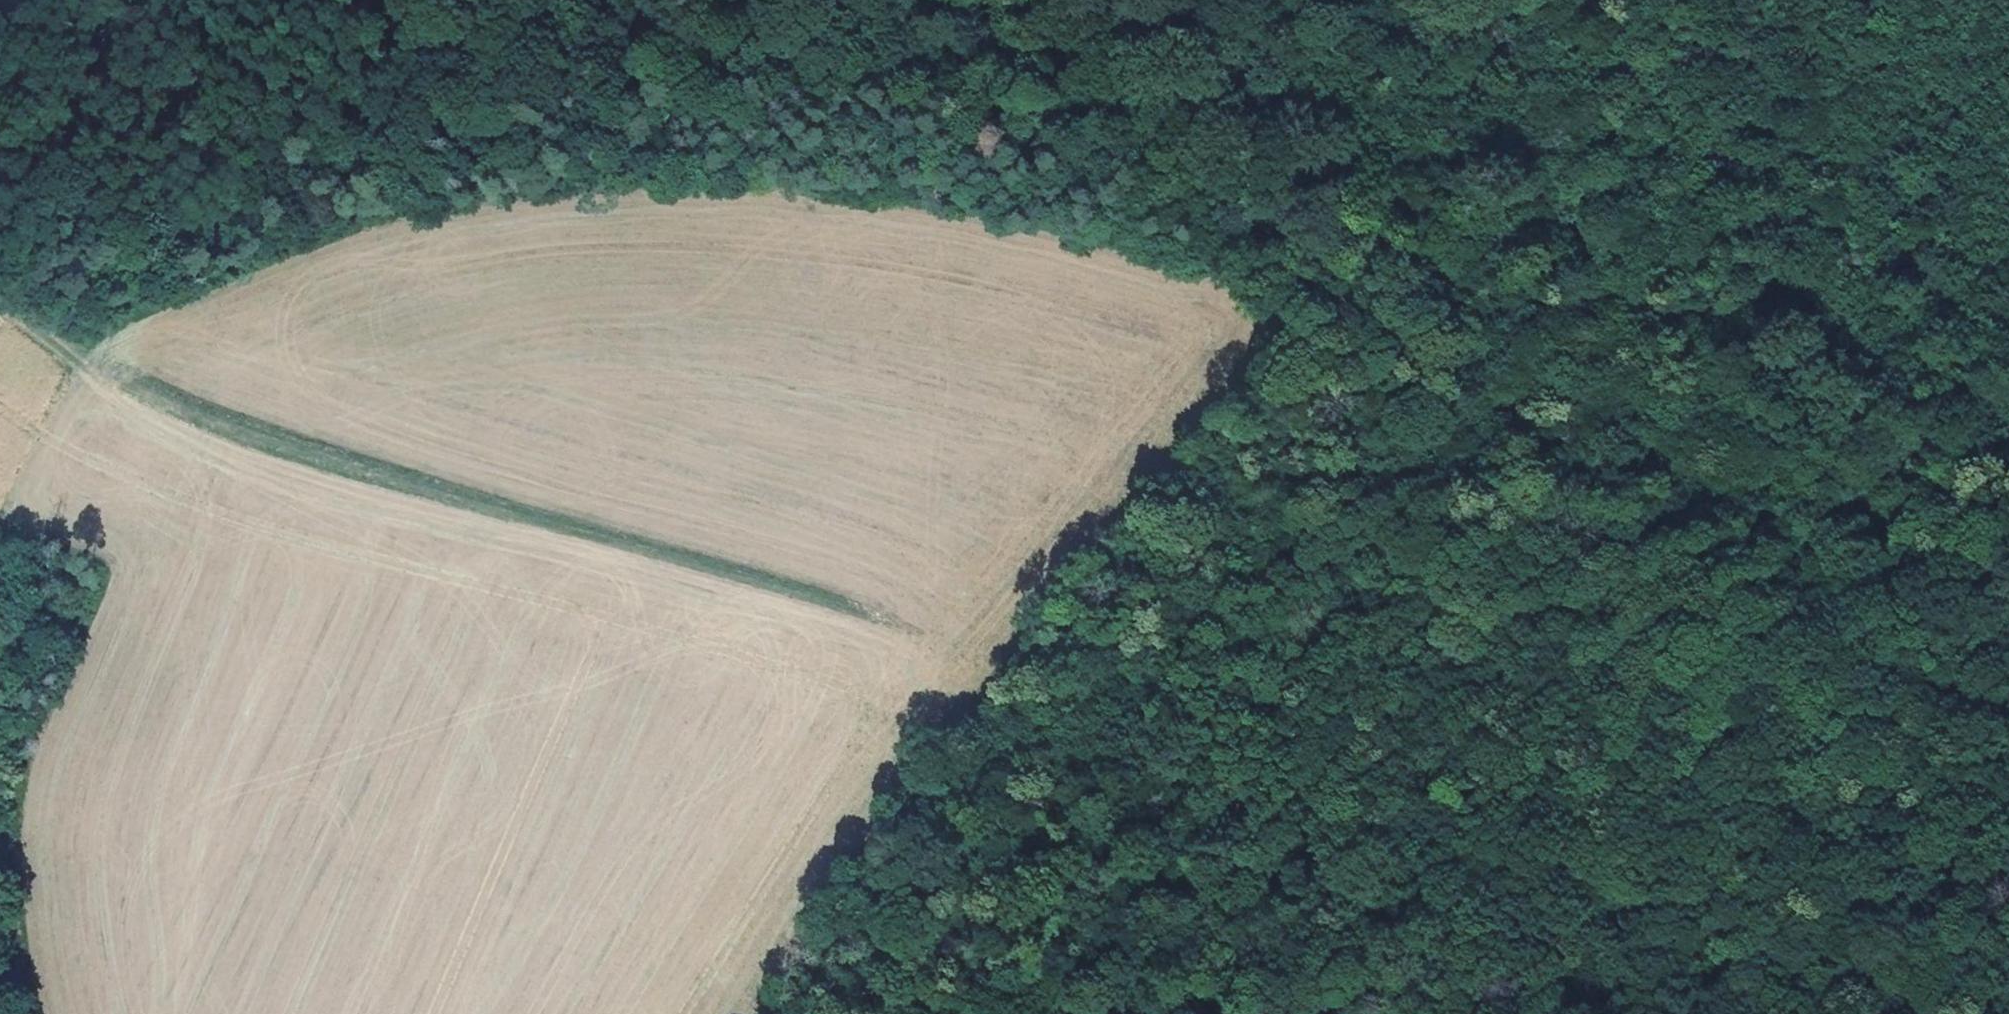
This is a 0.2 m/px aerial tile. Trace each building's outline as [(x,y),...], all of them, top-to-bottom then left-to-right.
[(987,123),(973,147),(989,156),(1003,132),(987,123)]
